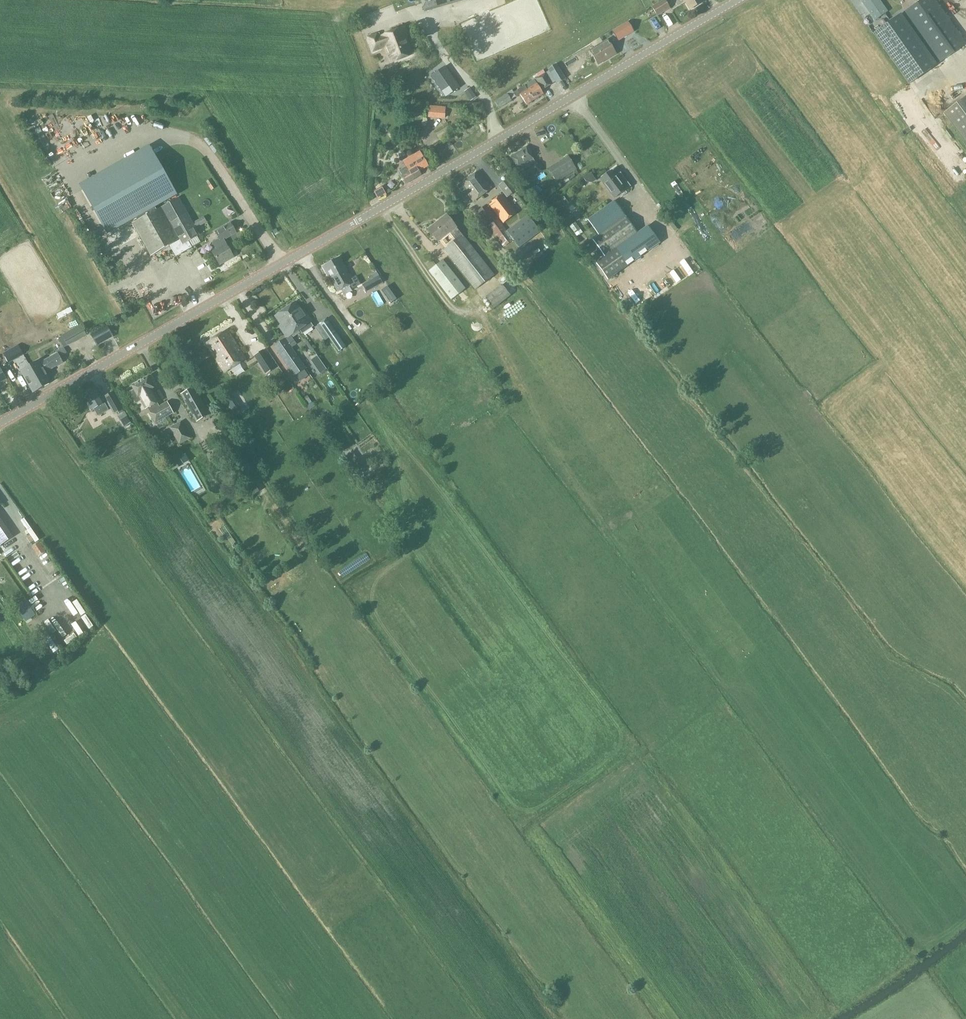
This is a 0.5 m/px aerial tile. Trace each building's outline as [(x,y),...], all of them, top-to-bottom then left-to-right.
[(467,0),(421,0),(425,12),(467,0)] [(704,1),(703,0),(684,0),(690,10),(704,1)] [(862,2),(868,11),(874,20),(881,16),(887,12),(881,2),(879,0),(864,0),(862,2)] [(935,0),(921,0),(903,13),(939,63),(965,44),(935,0)] [(657,16),(670,8),(665,1),(652,9),(657,16)] [(892,20),(873,33),(891,59),(909,84),(919,77),(928,71),(936,65),(918,40),(900,14),(892,20)] [(626,38),(631,35),(626,26),(611,36),(616,43),(625,36),(626,38)] [(373,53),(388,47),(394,62),(411,55),(403,37),(406,36),(402,27),(383,34),(383,35),(379,36),(378,33),(366,37),(373,53)] [(614,43),(611,45),(608,40),(590,51),(598,64),(616,53),(614,51),(618,49),(614,43)] [(565,79),(556,64),(547,70),(556,84),(565,79)] [(439,70),(430,76),(441,92),(449,86),(453,92),(460,88),(447,70),(441,74),(439,70)] [(542,90),(553,84),(546,73),(536,79),(542,90)] [(516,97),(521,94),(527,104),(544,93),(537,83),(534,80),(513,93),(516,97)] [(469,89),(465,92),(470,100),(475,97),(469,89)] [(507,94),(495,102),(499,109),(512,101),(507,94)] [(944,113),(965,143),(965,96),(944,113)] [(445,108),(429,107),(429,117),(445,118),(445,108)] [(44,118),(48,123),(56,117),(52,112),(44,118)] [(39,133),(44,131),(39,119),(34,122),(39,133)] [(533,160),(532,159),(526,149),(513,158),(519,167),(522,172),(523,171),(529,181),(542,172),(536,163),(535,163),(533,159),(533,160)] [(114,224),(142,209),(146,217),(133,224),(151,256),(170,246),(174,254),(178,255),(192,248),(188,242),(200,235),(196,229),(207,223),(204,217),(193,223),(179,198),(162,208),(158,201),(175,192),(151,150),(92,184),(114,224)] [(399,171),(401,174),(400,175),(405,184),(421,175),(419,172),(429,166),(420,151),(403,162),(406,167),(399,171)] [(557,183),(577,170),(568,156),(548,169),(557,183)] [(591,171),(583,175),(587,182),(595,179),(591,171)] [(620,174),(616,177),(612,171),(600,180),(615,199),(620,195),(621,198),(627,193),(625,190),(630,187),(620,174)] [(470,178),(482,195),(491,189),(478,172),(470,178)] [(482,195),(470,178),(462,184),(461,183),(458,186),(458,188),(463,194),(464,194),(466,192),(473,202),(482,195)] [(518,190),(509,179),(498,186),(507,198),(518,190)] [(724,186),(720,189),(724,196),(728,192),(724,186)] [(382,189),(374,194),(378,200),(386,195),(382,189)] [(516,213),(502,194),(489,204),(503,223),(516,213)] [(599,236),(626,216),(614,201),(587,221),(599,236)] [(483,221),(489,220),(485,206),(480,208),(483,221)] [(462,236),(456,228),(446,215),(429,229),(438,241),(450,233),(456,240),(444,249),(476,290),(494,276),(463,235),(462,236)] [(497,219),(488,226),(504,248),(513,240),(520,248),(541,232),(528,215),(507,231),(497,219)] [(593,241),(605,256),(638,233),(626,216),(599,236),(593,241)] [(220,265),(234,257),(224,240),(236,233),(231,223),(215,232),(219,239),(213,242),(217,250),(212,252),(220,265)] [(608,280),(660,243),(648,225),(638,233),(605,256),(595,263),(608,280)] [(347,271),(346,270),(339,258),(323,267),(330,279),(331,280),(337,292),(354,283),(347,271)] [(465,289),(443,260),(429,271),(451,300),(465,289)] [(671,282),(676,279),(668,266),(662,270),(671,282)] [(658,275),(653,278),(660,288),(665,285),(658,275)] [(367,293),(377,286),(373,279),(362,286),(367,293)] [(502,285),(486,298),(495,309),(511,296),(502,285)] [(387,286),(382,290),(391,303),(396,299),(387,286)] [(362,292),(354,296),(357,301),(364,297),(362,292)] [(492,318),(498,327),(527,307),(522,298),(492,318)] [(295,303),(285,310),(299,330),(306,326),(307,327),(311,325),(309,323),(312,322),(305,311),(302,313),(295,303)] [(59,319),(73,313),(70,306),(56,313),(59,319)] [(299,330),(285,310),(275,317),(282,327),(280,329),(286,338),(278,344),(294,366),(301,361),(292,348),(296,344),(291,336),(299,330)] [(346,347),(327,319),(319,324),(320,325),(317,327),(323,336),(326,334),(339,352),(346,347)] [(81,325),(66,334),(62,336),(68,346),(87,336),(81,325)] [(97,346),(114,337),(107,326),(91,335),(97,346)] [(206,344),(225,373),(246,359),(227,330),(206,344)] [(19,347),(5,355),(9,362),(23,354),(19,347)] [(263,351),(255,356),(266,374),(274,369),(263,351)] [(34,393),(51,383),(46,374),(63,364),(59,355),(41,365),(39,361),(21,371),(34,393)] [(155,393),(154,393),(141,374),(127,384),(131,391),(129,392),(136,404),(139,402),(140,404),(142,403),(146,410),(148,409),(150,412),(149,413),(155,424),(174,414),(167,402),(159,406),(158,403),(160,402),(155,393)] [(210,415),(194,387),(181,394),(197,422),(210,415)] [(109,410),(105,403),(97,389),(83,396),(91,411),(94,409),(98,416),(109,410)] [(123,410),(113,392),(104,397),(114,414),(117,413),(119,415),(118,415),(125,427),(131,423),(127,416),(124,411),(123,412),(122,410),(123,410)] [(191,438),(181,422),(170,428),(179,445),(191,438)] [(348,459),(349,462),(356,457),(353,453),(347,457),(348,459)] [(273,458),(279,471),(285,468),(279,456),(273,458)] [(360,463),(353,467),(358,474),(365,470),(360,463)] [(6,514),(2,517),(9,525),(12,522),(6,514)] [(13,537),(1,545),(11,562),(22,555),(19,549),(20,548),(13,537)] [(32,547),(39,557),(47,552),(39,542),(32,547)] [(22,576),(30,571),(23,561),(16,566),(22,576)] [(31,619),(36,615),(26,602),(17,609),(23,619),(28,616),(31,619)]
